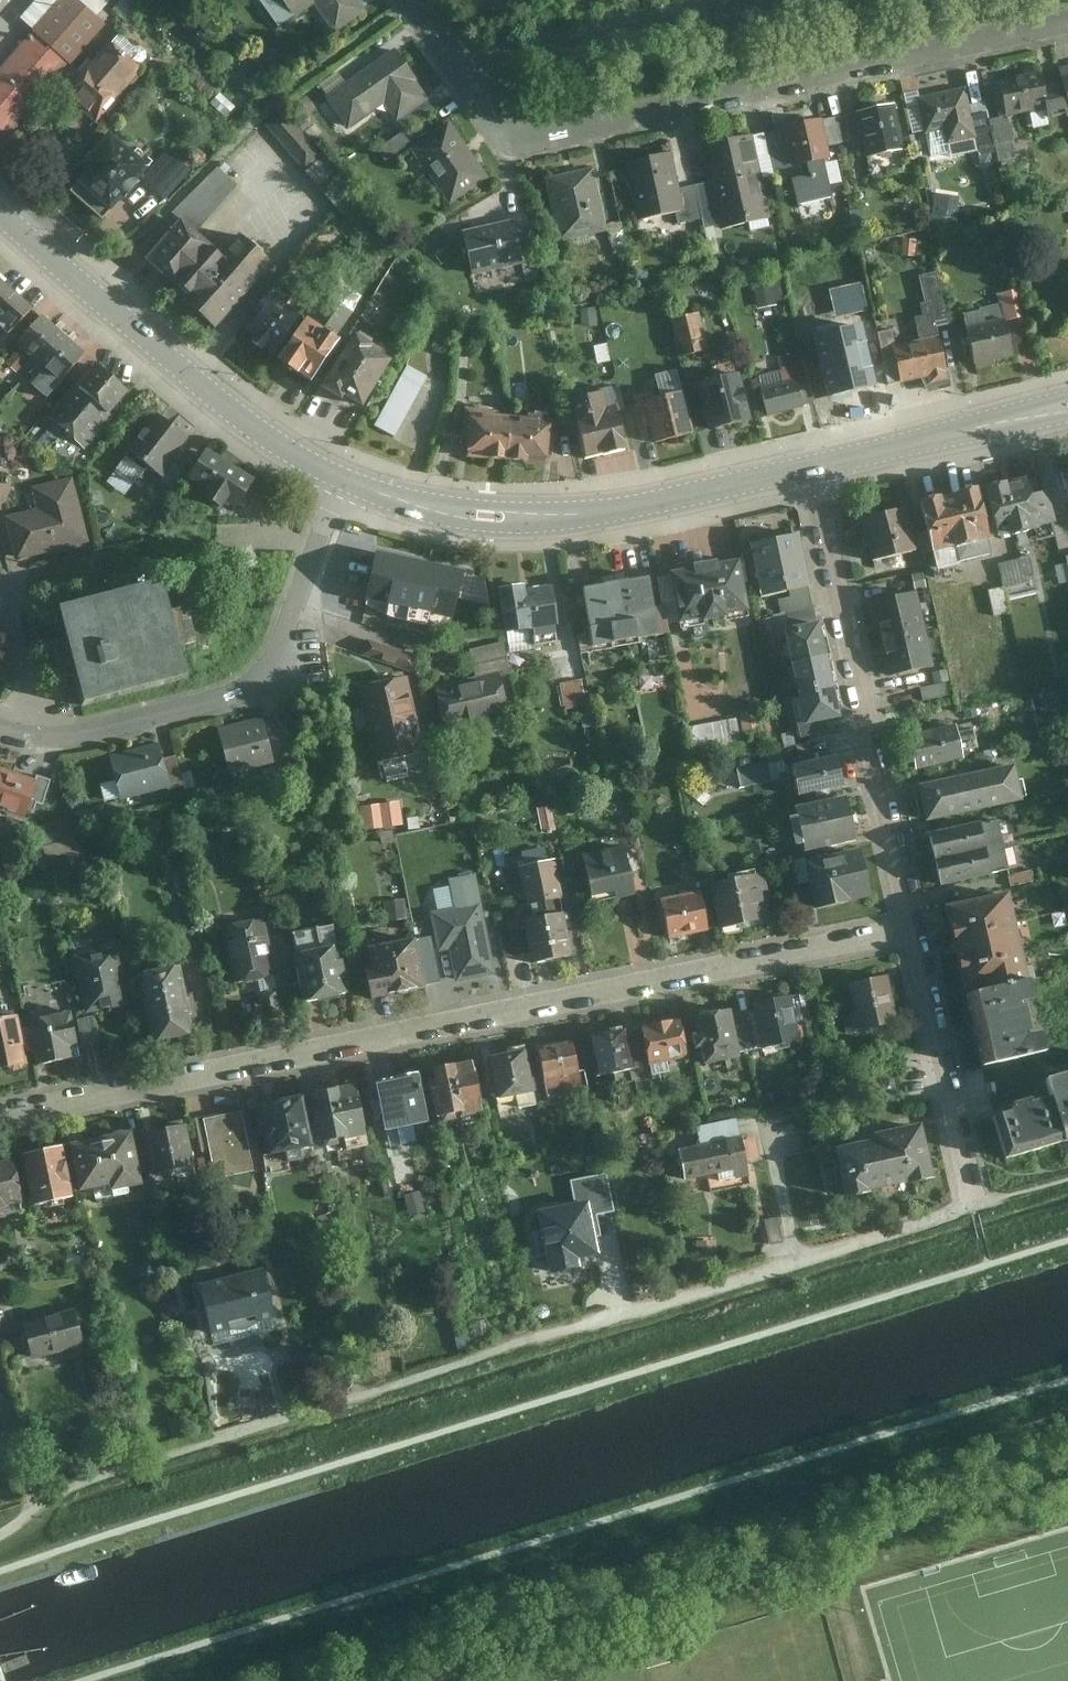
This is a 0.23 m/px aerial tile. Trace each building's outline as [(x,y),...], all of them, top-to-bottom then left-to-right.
[(70,71),(107,31),(73,0),(67,0),(33,37),(70,71)] [(363,0),(261,0),(279,26),(314,2),(335,30),(368,8),(363,0)] [(33,37),(0,73),(0,148),(70,71),(33,37)] [(393,48),(327,95),(350,127),(386,102),(399,120),(431,98),(393,48)] [(98,128),(142,77),(110,50),(66,101),(98,128)] [(1051,85),(1058,113),(1067,110),(1067,64),(1059,66),(1063,83),(1051,85)] [(1040,69),(998,78),(1007,115),(1048,104),(1040,69)] [(966,85),(917,96),(925,133),(944,129),(947,143),(977,137),(972,113),(966,85)] [(431,98),(399,120),(406,129),(437,107),(431,98)] [(897,103),(858,112),(869,162),(909,153),(897,103)] [(284,109),(267,124),(306,169),(323,153),(284,109)] [(987,110),(972,113),(980,154),(996,151),(987,110)] [(851,140),(845,113),(823,118),(829,145),(851,140)] [(1014,140),(1008,116),(990,120),(995,144),(1014,140)] [(823,117),(783,125),(792,165),(807,161),(810,174),(793,178),(798,202),(832,195),(824,158),(831,157),(823,117)] [(452,119),(412,147),(452,203),(492,175),(452,119)] [(785,159),(778,128),(766,131),(773,162),(785,159)] [(104,216),(152,162),(110,129),(81,162),(89,168),(72,188),(104,216)] [(414,140),(406,129),(379,148),(387,159),(414,140)] [(707,143),(715,179),(708,181),(718,224),(719,228),(771,217),(752,133),(707,143)] [(1014,140),(995,144),(999,160),(1017,156),(1014,140)] [(157,177),(151,184),(166,197),(191,169),(168,149),(149,170),(157,177)] [(675,210),(684,208),(679,187),(671,150),(623,160),(636,219),(675,210)] [(325,155),(308,170),(340,208),(358,193),(325,155)] [(240,185),(221,166),(176,211),(195,229),(240,185)] [(593,166),(544,177),(558,240),(607,229),(593,166)] [(708,181),(695,184),(702,218),(704,226),(718,224),(708,181)] [(695,184),(679,187),(684,208),(675,210),(678,223),(702,218),(695,184)] [(961,196),(936,193),(933,214),(958,218),(961,196)] [(516,218),(465,229),(474,274),(527,263),(516,218)] [(190,295),(223,256),(183,220),(147,259),(190,295)] [(241,233),(223,256),(190,295),(185,300),(218,327),(274,260),(241,233)] [(856,269),(857,250),(844,249),(843,268),(856,269)] [(949,323),(937,270),(919,274),(926,301),(920,303),(923,314),(915,316),(920,338),(939,334),(937,326),(949,323)] [(0,276),(0,325),(9,332),(34,307),(0,276)] [(286,277),(237,338),(273,367),(299,335),(281,320),(304,291),(286,277)] [(780,280),(754,285),(758,306),(784,301),(780,280)] [(417,311),(373,282),(351,315),(395,344),(417,311)] [(1022,288),(999,293),(1006,320),(1029,314),(1022,288)] [(994,360),(1014,355),(1001,302),(982,306),(983,309),(964,313),(974,365),(975,365),(976,368),(995,365),(994,360)] [(596,308),(581,308),(582,325),(597,324),(596,308)] [(703,314),(671,321),(680,360),(712,352),(703,314)] [(65,334),(44,315),(17,343),(38,363),(65,334)] [(310,323),(278,366),(308,388),(340,344),(310,323)] [(896,344),(893,328),(879,331),(890,384),(926,376),(928,384),(947,379),(938,335),(896,344)] [(819,359),(829,399),(879,386),(864,330),(833,338),(837,354),(819,359)] [(86,354),(65,334),(38,363),(44,369),(32,383),(47,396),(86,354)] [(354,336),(324,388),(366,412),(391,370),(371,358),(376,349),(354,336)] [(791,354),(797,377),(804,406),(815,403),(803,351),(791,354)] [(130,392),(92,362),(80,377),(43,421),(24,442),(45,453),(72,464),(113,417),(110,414),(130,392)] [(408,372),(382,423),(399,432),(425,381),(408,372)] [(738,372),(696,382),(707,428),(750,418),(738,372)] [(797,377),(762,386),(760,376),(750,379),(759,418),(804,406),(797,377)] [(684,386),(636,398),(642,425),(647,424),(653,445),(696,434),(684,386)] [(614,394),(572,404),(587,466),(628,456),(614,394)] [(510,463),(514,421),(488,419),(489,409),(463,407),(460,441),(473,442),(471,460),(510,463)] [(193,440),(158,415),(116,469),(137,483),(150,466),(165,477),(193,440)] [(553,424),(514,421),(510,463),(549,467),(553,424)] [(12,470),(4,436),(0,437),(0,473),(12,470)] [(256,479),(209,448),(190,478),(209,490),(206,496),(222,506),(226,499),(239,508),(256,479)] [(1025,477),(986,486),(998,536),(1055,523),(1048,492),(1030,496),(1025,477)] [(42,511),(8,519),(19,563),(96,545),(80,478),(37,489),(42,511)] [(976,486),(919,501),(932,552),(989,538),(976,486)] [(905,507),(860,518),(870,562),(915,552),(905,507)] [(805,535),(753,545),(763,597),(815,587),(805,535)] [(1034,552),(998,561),(1004,585),(988,588),(995,619),(1016,614),(1014,604),(1044,597),(1034,552)] [(744,560),(676,571),(685,624),(753,613),(744,560)] [(439,581),(389,574),(384,614),(434,621),(439,581)] [(665,635),(654,576),(622,583),(633,640),(665,635)] [(165,580),(57,607),(65,639),(50,642),(59,681),(75,676),(84,707),(191,678),(183,648),(199,643),(189,605),(173,609),(165,580)] [(599,647),(633,640),(622,583),(588,588),(599,647)] [(549,585),(502,592),(509,635),(560,627),(554,587),(550,588),(549,585)] [(870,603),(879,640),(926,628),(917,592),(870,603)] [(813,593),(781,599),(783,612),(815,605),(813,593)] [(826,622),(791,629),(797,661),(832,654),(826,622)] [(935,667),(926,628),(879,640),(888,678),(935,667)] [(427,658),(369,639),(364,655),(421,675),(427,658)] [(479,677),(435,687),(446,731),(513,715),(504,677),(516,674),(508,640),(472,649),(479,677)] [(839,685),(832,654),(797,661),(804,692),(839,685)] [(410,677),(359,688),(377,764),(428,753),(410,677)] [(947,683),(920,688),(923,701),(949,696),(947,683)] [(839,685),(804,692),(810,724),(845,717),(839,685)] [(303,729),(286,710),(276,719),(293,738),(303,729)] [(266,717),(221,728),(233,774),(277,763),(266,717)] [(699,721),(701,744),(742,742),(741,719),(699,721)] [(955,726),(906,737),(914,771),(964,760),(955,726)] [(159,745),(109,759),(121,801),(171,788),(163,760),(159,745)] [(176,756),(163,760),(171,788),(184,784),(176,756)] [(841,757),(793,767),(799,797),(847,787),(841,757)] [(1015,765),(917,787),(925,824),(1024,802),(1015,765)] [(0,768),(0,811),(25,819),(29,810),(39,781),(36,780),(0,768)] [(38,776),(36,780),(39,781),(29,810),(34,811),(37,804),(44,806),(52,781),(38,776)] [(403,798),(361,805),(365,830),(407,823),(403,798)] [(854,799),(796,811),(805,853),(863,841),(854,799)] [(928,835),(934,861),(1004,846),(999,820),(928,835)] [(1004,846),(934,861),(939,887),(1010,872),(1004,846)] [(523,850),(525,862),(550,859),(548,847),(523,850)] [(629,847),(585,856),(594,899),(620,894),(621,900),(639,896),(629,847)] [(867,852),(808,863),(817,909),(875,898),(867,852)] [(558,861),(522,868),(529,907),(567,900),(558,861)] [(734,881),(715,884),(726,936),(769,926),(765,910),(776,908),(769,873),(761,875),(760,871),(733,876),(734,881)] [(476,878),(454,882),(459,908),(432,913),(440,952),(451,950),(458,980),(458,983),(497,976),(483,904),(481,904),(476,878)] [(705,894),(664,903),(671,941),(713,933),(705,894)] [(1008,895),(944,909),(950,937),(1015,924),(1008,895)] [(406,917),(407,899),(386,899),(386,916),(406,917)] [(566,914),(526,922),(535,965),(576,957),(566,914)] [(277,977),(266,921),(222,929),(233,984),(277,977)] [(1022,952),(1015,924),(950,937),(957,966),(1022,952)] [(336,927),(294,934),(298,956),(295,956),(305,1005),(349,996),(336,927)] [(376,970),(368,971),(375,1001),(430,990),(429,986),(422,951),(419,941),(372,950),(376,970)] [(441,983),(435,953),(435,948),(422,951),(429,986),(441,983)] [(119,949),(74,958),(87,1015),(132,1005),(119,949)] [(451,950),(440,952),(435,953),(441,983),(458,980),(451,950)] [(1029,981),(1022,952),(957,966),(963,995),(1029,981)] [(182,967),(139,975),(153,1045),(195,1036),(192,1021),(199,1020),(194,994),(188,995),(182,967)] [(897,1026),(887,978),(852,985),(858,1016),(854,1017),(858,1034),(897,1026)] [(1030,984),(964,999),(973,1036),(1022,1025),(1018,1010),(1035,1005),(1030,984)] [(280,990),(259,994),(264,1022),(286,1017),(280,990)] [(804,1043),(794,998),(756,1006),(766,1052),(804,1043)] [(743,1062),(731,1009),(697,1017),(702,1036),(697,1037),(701,1054),(705,1053),(709,1070),(743,1062)] [(29,1022),(37,1068),(76,1060),(74,1050),(79,1049),(72,1014),(29,1022)] [(94,1016),(78,1020),(84,1047),(100,1043),(94,1016)] [(0,1023),(0,1073),(28,1068),(25,1055),(21,1031),(18,1019),(0,1023)] [(684,1020),(644,1028),(652,1068),(691,1060),(684,1020)] [(758,1024),(741,1028),(747,1054),(763,1050),(758,1024)] [(1026,1041),(1022,1025),(973,1036),(983,1074),(1047,1058),(1041,1037),(1026,1041)] [(28,1030),(21,1031),(25,1055),(33,1053),(28,1030)] [(637,1073),(629,1034),(593,1041),(601,1080),(637,1073)] [(576,1042),(540,1050),(551,1098),(591,1091),(588,1074),(584,1075),(576,1042)] [(540,1104),(529,1054),(491,1061),(502,1113),(540,1104)] [(476,1064),(438,1072),(441,1091),(434,1092),(440,1120),(447,1122),(487,1115),(476,1064)] [(423,1074),(378,1082),(387,1134),(432,1126),(423,1074)] [(1050,1083),(1067,1147),(1067,1086),(1065,1078),(1050,1083)] [(1012,1115),(993,1120),(1005,1166),(1067,1148),(1050,1083),(1045,1085),(1051,1103),(1030,1110),(1029,1106),(1011,1111),(1012,1115)] [(357,1088),(318,1096),(322,1116),(317,1117),(324,1146),(327,1145),(328,1151),(341,1149),(340,1143),(347,1142),(350,1153),(372,1148),(357,1088)] [(306,1099),(261,1108),(273,1159),(317,1151),(306,1099)] [(256,1173),(243,1114),(205,1122),(217,1181),(256,1173)] [(740,1122),(700,1129),(703,1148),(680,1152),(685,1180),(738,1171),(740,1181),(753,1178),(740,1122)] [(193,1170),(184,1128),(146,1136),(155,1178),(193,1170)] [(878,1142),(838,1151),(848,1198),(933,1180),(921,1128),(877,1137),(878,1142)] [(133,1136),(71,1147),(81,1197),(111,1190),(112,1196),(144,1190),(133,1136)] [(63,1147),(22,1155),(34,1210),(74,1202),(63,1147)] [(6,1222),(4,1215),(23,1211),(13,1164),(0,1167),(0,1223),(6,1222)] [(587,1204),(591,1220),(617,1214),(609,1178),(573,1186),(577,1206),(587,1204)] [(582,1271),(601,1267),(591,1220),(587,1204),(577,1206),(538,1214),(552,1277),(553,1284),(583,1277),(582,1271)] [(769,1218),(772,1241),(784,1239),(781,1217),(769,1218)] [(719,1242),(699,1243),(699,1266),(719,1265),(719,1242)] [(264,1280),(201,1296),(211,1334),(274,1318),(264,1280)] [(75,1312),(23,1326),(33,1362),(84,1348),(75,1312)]
